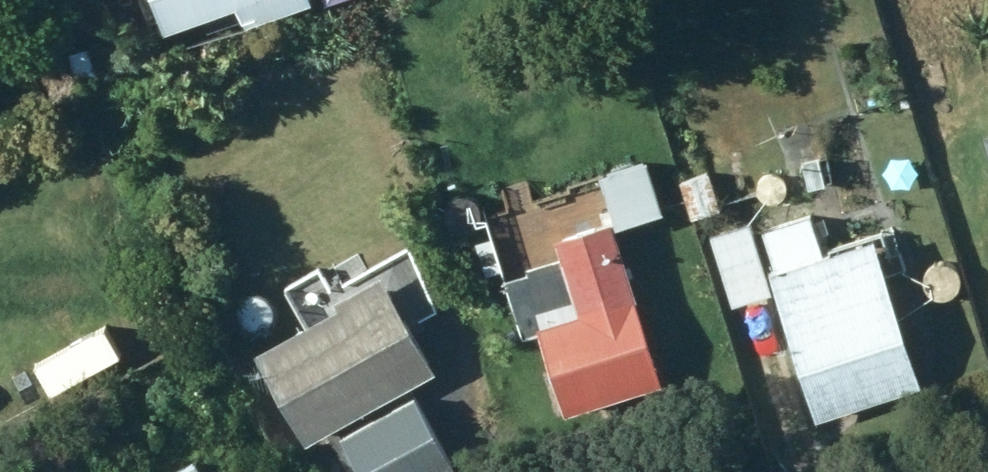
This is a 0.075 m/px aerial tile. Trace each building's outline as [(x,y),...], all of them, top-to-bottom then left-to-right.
[(166,37),(242,9),(248,25),(314,0),(152,0),(166,37)] [(97,75),(88,52),(67,60),(75,83),(97,75)] [(807,169),(816,193),(834,186),(825,162),(807,169)] [(663,219),(648,168),(602,181),(618,233),(663,219)] [(679,185),(693,229),(722,219),(708,176),(679,185)] [(920,393),(874,249),(823,264),(810,221),(762,236),(775,279),(769,282),(814,426),(920,393)] [(707,244),(730,312),(771,298),(748,228),(707,244)] [(639,309),(611,231),(555,252),(560,264),(525,275),(527,280),(503,288),(524,345),(538,341),(567,423),(662,389),(634,310),(639,309)] [(502,278),(490,241),(473,246),(486,283),(502,278)] [(305,451),(434,381),(382,286),(335,311),(339,319),(257,363),(305,451)] [(415,402),(339,445),(354,471),(453,471),(415,402)]
